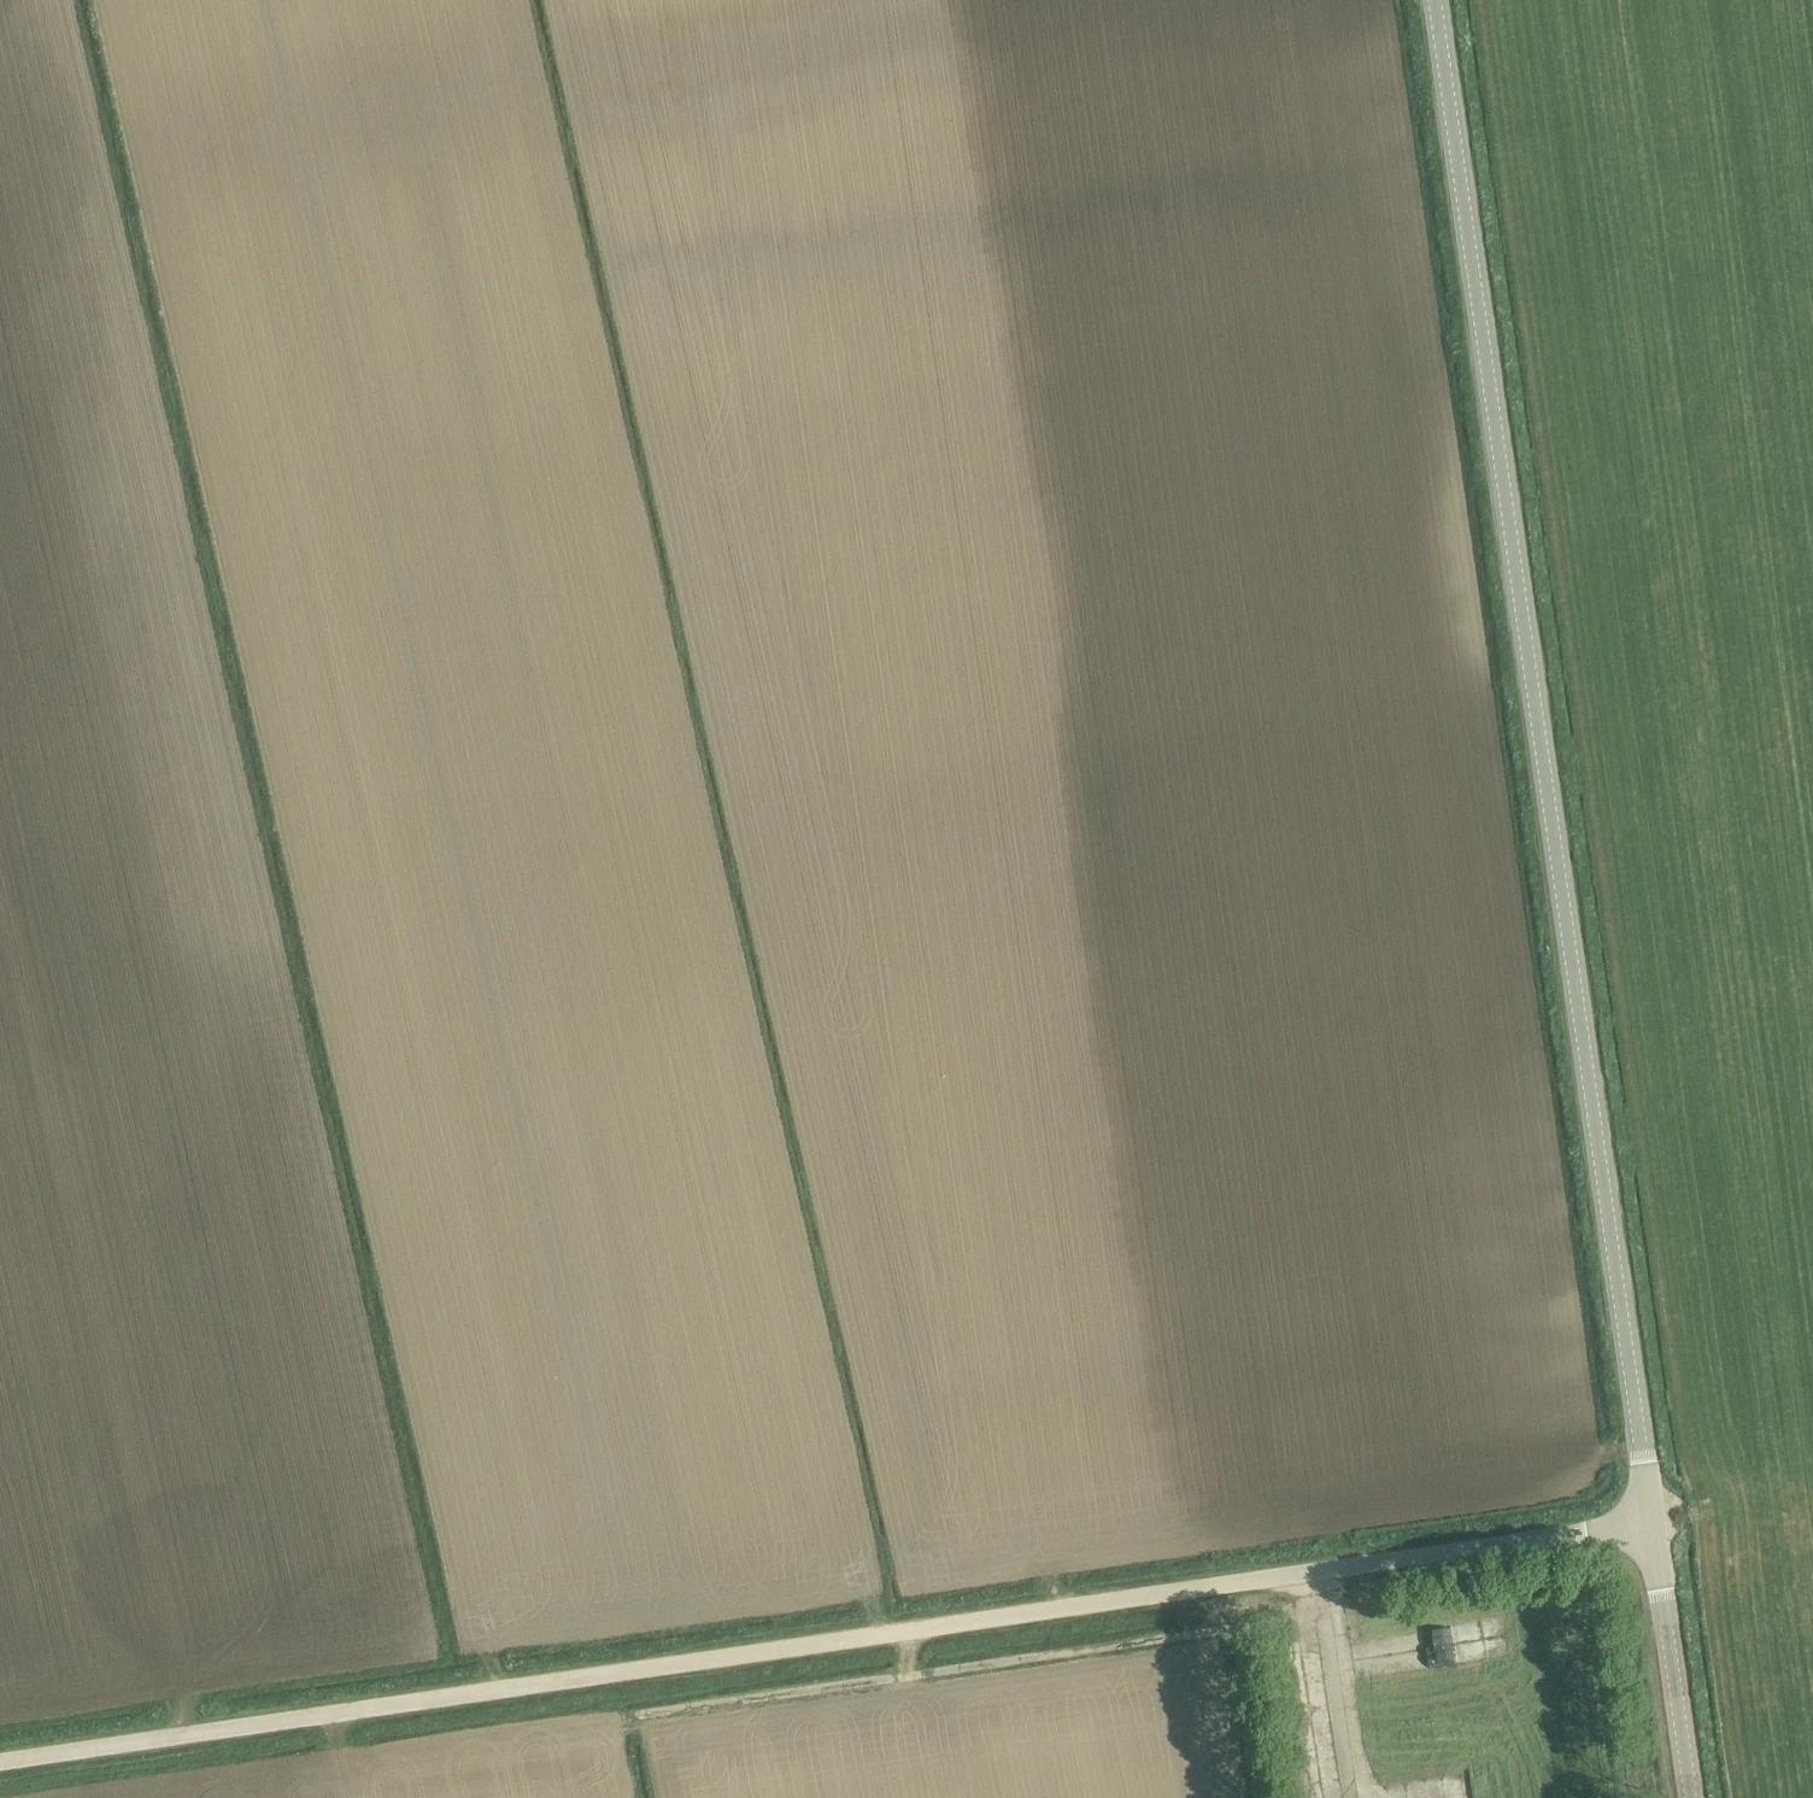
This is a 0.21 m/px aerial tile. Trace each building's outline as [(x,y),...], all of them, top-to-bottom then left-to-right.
[(1503,1620),(1472,1623),(1475,1656),(1506,1653),(1503,1620)] [(1445,1648),(1473,1643),(1470,1625),(1442,1629),(1445,1648)] [(1471,1787),(1451,1788),(1451,1797),(1472,1797),(1471,1787)]
